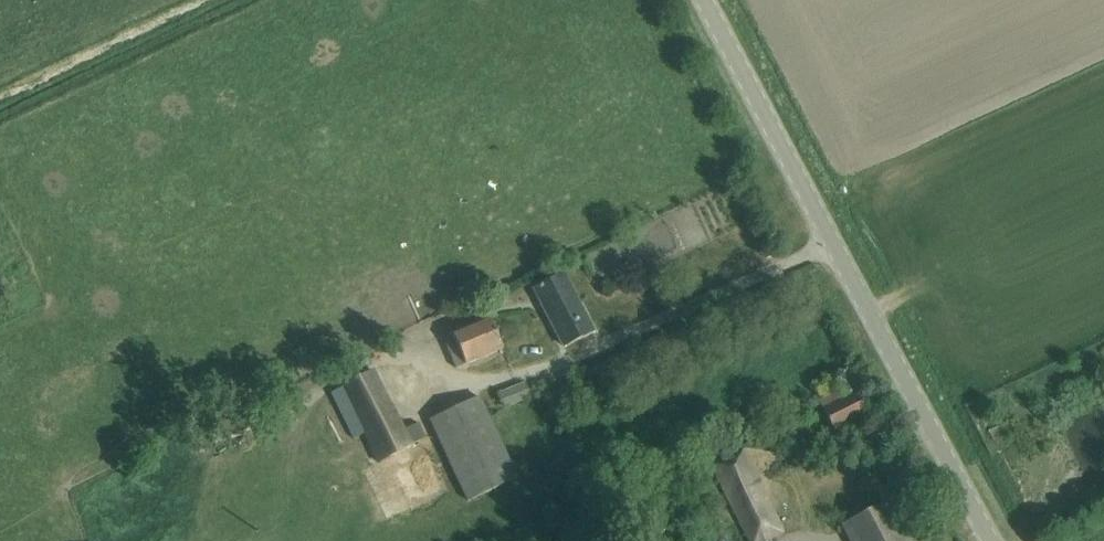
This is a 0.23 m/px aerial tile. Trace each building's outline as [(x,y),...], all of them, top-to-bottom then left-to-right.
[(534,289),(562,345),(592,330),(563,273),(534,289)] [(443,336),(457,366),(501,346),(487,316),(443,336)] [(364,432),(379,461),(425,438),(417,422),(403,429),(375,371),(331,393),(353,438),(364,432)] [(501,395),(506,405),(532,394),(527,384),(501,395)] [(832,432),(867,414),(856,393),(839,401),(835,394),(819,402),(832,432)] [(431,417),(468,497),(516,475),(479,395),(431,417)] [(750,540),(763,540),(782,532),(740,450),(711,465),(750,540)] [(852,540),(907,540),(888,503),(844,526),(852,540)]
